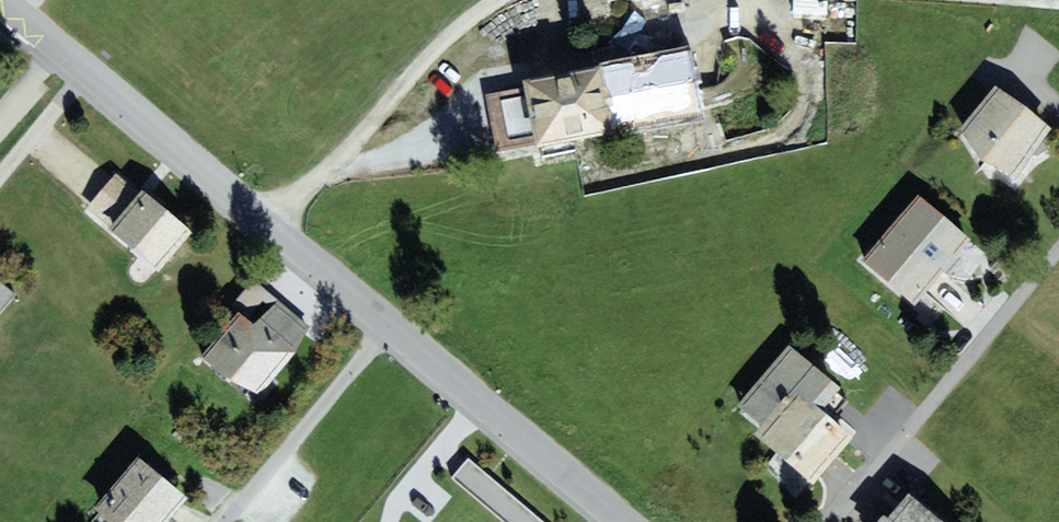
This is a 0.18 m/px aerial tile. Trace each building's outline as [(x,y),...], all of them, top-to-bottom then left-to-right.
[(691,49),(524,81),(525,88),(487,95),(498,150),(535,143),(536,148),(703,116),(691,49)] [(1016,175),(1052,130),(995,85),(959,131),(984,159),(1016,175)] [(193,230),(141,189),(139,192),(116,173),(85,211),(160,271),(193,230)] [(919,194),(890,226),(943,273),(948,277),(964,259),(958,253),(971,239),(919,194)] [(915,305),(943,273),(890,226),(862,259),(915,305)] [(16,294),(0,280),(0,313),(16,294)] [(238,310),(200,356),(225,378),(262,395),(296,352),(310,326),(279,300),(255,324),(238,310)] [(793,386),(822,410),(841,387),(789,344),(738,405),(761,424),(793,386)] [(761,424),(753,434),(814,484),(854,437),(822,410),(793,386),(761,424)] [(187,497),(137,456),(93,508),(110,521),(166,521),(187,497)] [(469,457),(453,476),(506,521),(545,521),(469,457)] [(908,493),(888,517),(884,513),(877,521),(944,521),(908,493)]
